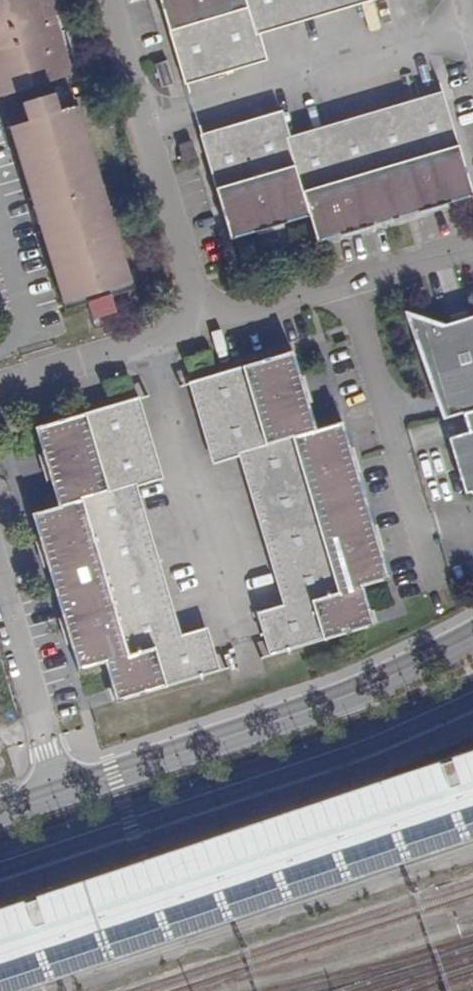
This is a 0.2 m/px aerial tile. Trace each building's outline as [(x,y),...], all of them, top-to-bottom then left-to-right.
[(59,13),(55,0),(0,0),(0,97),(18,91),(48,82),(70,75),(52,16),(59,13)] [(255,35),(372,0),(159,0),(183,81),(262,58),(255,35)] [(67,11),(59,13),(75,66),(82,63),(67,11)] [(161,86),(173,83),(166,60),(154,64),(161,86)] [(52,95),(48,82),(18,91),(21,103),(52,95)] [(317,241),(472,195),(472,194),(442,91),(285,137),(279,115),(200,138),(230,239),(308,215),(317,241)] [(56,106),(52,95),(21,103),(25,115),(56,106)] [(71,110),(122,284),(68,301),(20,144),(13,146),(62,311),(86,303),(107,297),(132,289),(77,100),(56,106),(25,115),(6,121),(8,129),(71,110)] [(13,146),(20,144),(68,301),(122,284),(71,110),(8,129),(13,146)] [(86,303),(90,315),(111,309),(107,297),(86,303)] [(435,330),(432,332),(429,338),(428,341),(427,345),(427,351),(429,358),(430,365),(432,372),(435,380),(439,388),(446,398),(441,401),(447,420),(461,416),(472,412),(472,319),(435,330)] [(215,459),(241,452),(287,608),(262,615),(274,654),(373,625),(362,586),(388,577),(342,422),(315,428),(292,350),(192,380),(215,459)] [(58,505),(33,513),(79,671),(105,663),(116,700),(216,671),(205,632),(179,640),(132,484),(157,476),(134,398),(35,427),(58,505)] [(461,416),(466,435),(447,440),(463,496),(468,494),(472,497),(472,412),(461,416)] [(440,760),(0,911),(0,990),(22,990),(472,835),(472,747),(440,760)]
